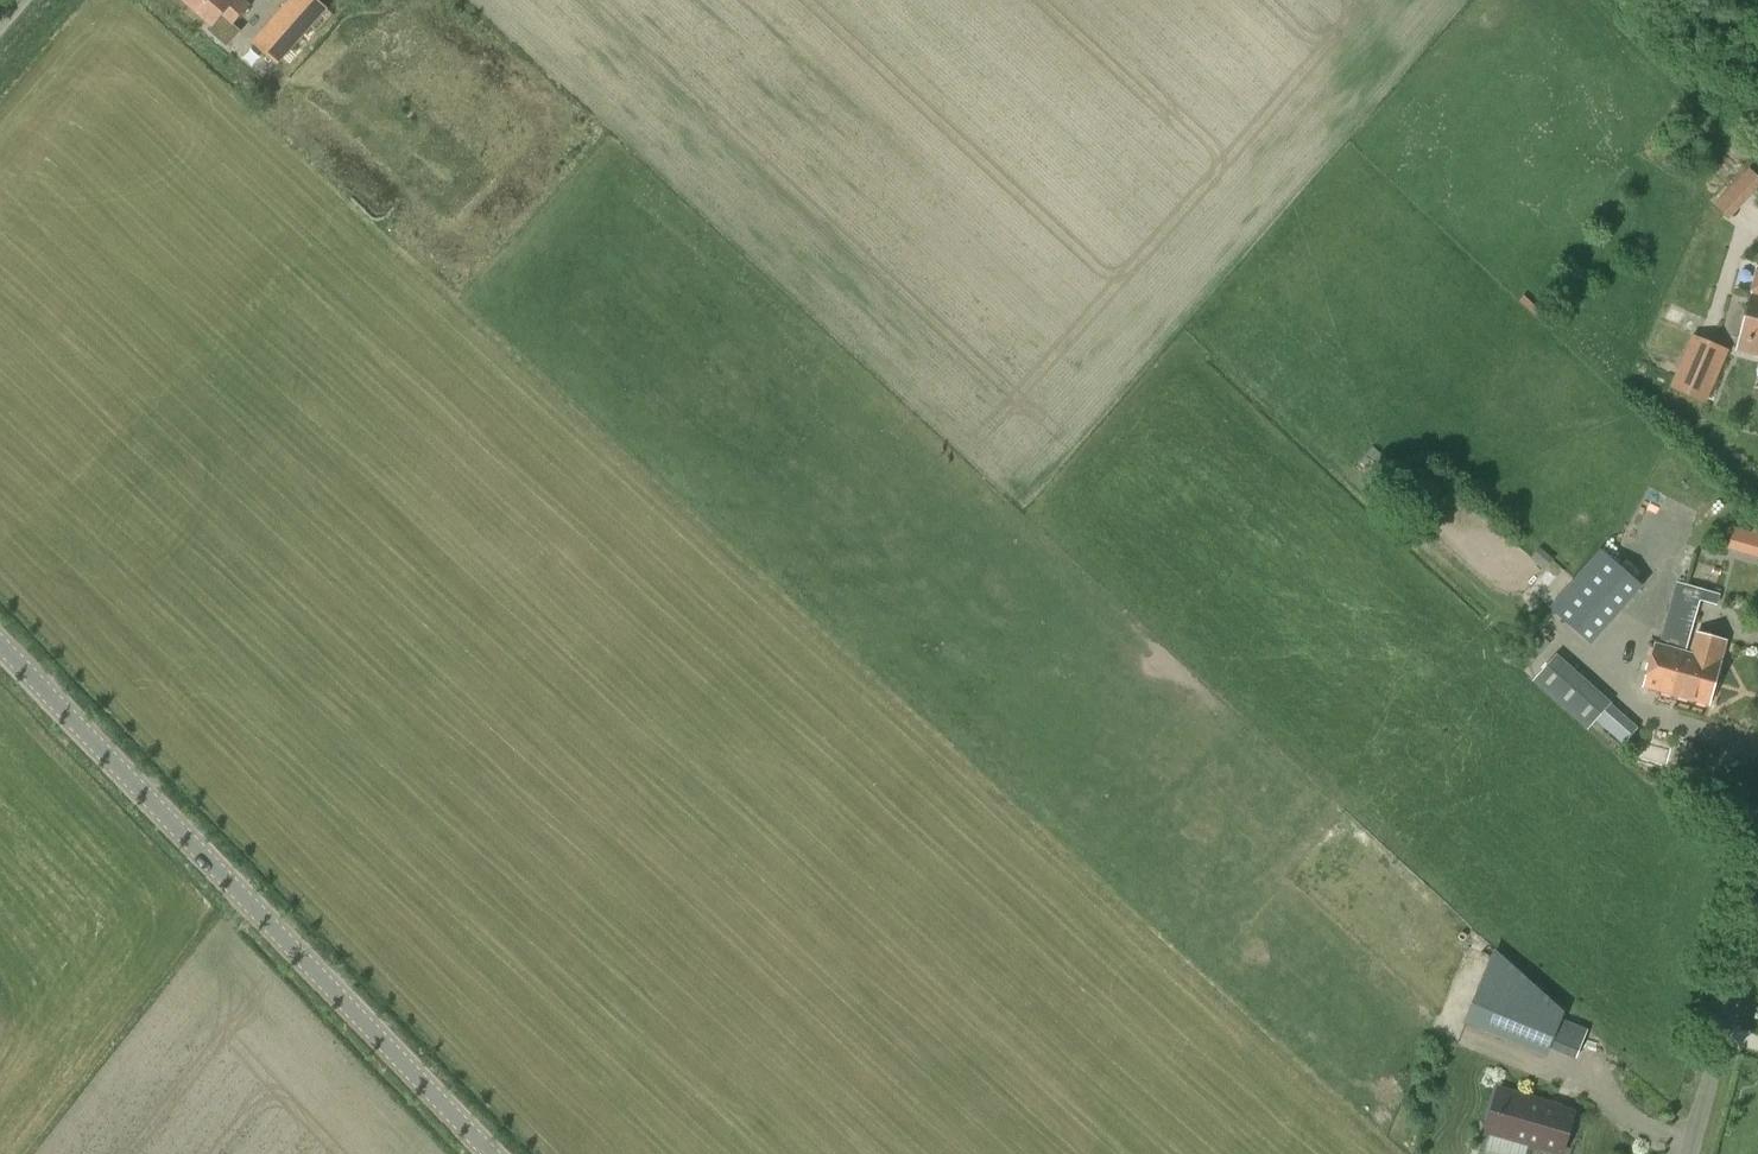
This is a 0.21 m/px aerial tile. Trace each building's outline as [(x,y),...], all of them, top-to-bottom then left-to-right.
[(182,0),(213,27),(222,17),(232,26),(251,5),(244,0),(182,0)] [(252,41),(279,65),(329,9),(325,6),(330,1),(339,9),(347,0),(289,0),(252,41)] [(1757,186),(1757,167),(1752,162),(1719,203),(1735,215),(1757,186)] [(1739,338),(1736,350),(1757,356),(1757,267),(1739,338)] [(1670,386),(1706,402),(1728,350),(1692,335),(1670,386)] [(1733,528),(1727,549),(1757,558),(1757,534),(1733,528)] [(1549,608),(1591,646),(1643,586),(1600,549),(1549,608)] [(1668,647),(1661,645),(1659,654),(1665,656),(1662,667),(1677,671),(1678,666),(1706,674),(1705,676),(1716,679),(1726,641),(1697,633),(1691,653),(1685,652),(1700,600),(1717,605),(1720,594),(1676,581),(1659,640),(1669,642),(1668,647)] [(1659,654),(1661,645),(1656,643),(1643,686),(1708,705),(1716,679),(1705,676),(1706,674),(1678,666),(1677,671),(1662,667),(1665,656),(1659,654)] [(1556,654),(1533,680),(1587,730),(1596,720),(1623,745),(1638,729),(1556,654)] [(1496,1034),(1495,1037),(1546,1057),(1563,1017),(1480,983),(1464,1023),(1496,1034)] [(1498,1088),(1485,1134),(1533,1147),(1534,1145),(1561,1153),(1573,1112),(1545,1104),(1546,1102),(1498,1088)]
